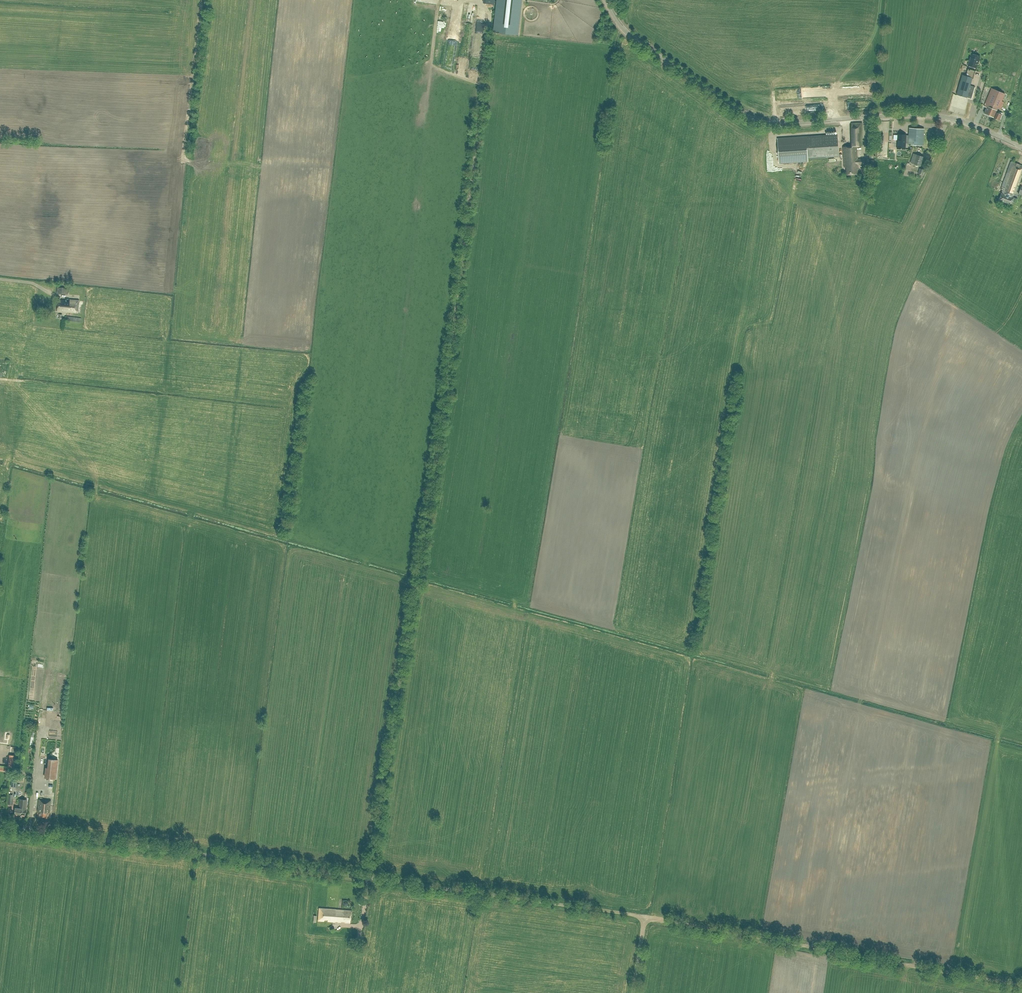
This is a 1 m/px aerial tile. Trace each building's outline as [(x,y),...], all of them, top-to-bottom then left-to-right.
[(494,31),(517,33),(521,0),(498,0),(494,31)] [(968,65),(976,68),(978,60),(978,61),(980,56),(971,54),(969,61),(968,65)] [(956,94),(966,97),(967,97),(972,98),(975,87),(970,86),(974,71),(968,69),(966,76),(962,75),(956,94)] [(1000,109),(1003,102),(1002,101),(1005,94),(991,88),(984,106),(986,107),(984,113),(999,120),(1002,114),(1001,114),(1002,112),(999,111),(998,113),(996,112),(998,108),(1000,109)] [(857,159),(857,146),(862,146),(861,123),(851,123),(851,147),(843,147),(844,167),(846,167),(846,174),(858,174),(858,164),(865,164),(865,159),(857,159)] [(923,146),(924,129),(909,128),(908,135),(906,135),(897,134),(897,148),(905,149),(905,143),(908,144),(908,145),(923,146)] [(779,163),(808,161),(808,158),(838,156),(837,134),(777,138),(779,163)] [(920,166),(923,157),(913,154),(910,162),(920,166)] [(1021,176),(1021,166),(1011,162),(1001,189),(1003,190),(999,200),(1011,205),(1014,198),(1012,197),(1014,194),(1015,195),(1021,176)] [(67,294),(68,292),(69,292),(69,284),(58,283),(58,287),(56,287),(56,293),(67,294)] [(78,313),(79,300),(70,299),(69,303),(66,302),(66,300),(58,299),(57,312),(67,312),(78,313)] [(57,717),(58,711),(45,709),(44,725),(47,725),(48,717),(57,717)] [(16,756),(9,755),(8,766),(15,767),(16,756)] [(58,758),(49,757),(48,766),(45,766),(44,775),(56,776),(58,758)] [(25,815),(27,799),(19,799),(19,808),(15,807),(14,814),(25,815)] [(39,800),(37,817),(49,818),(51,801),(39,800)] [(350,922),(350,911),(319,909),(318,920),(350,922)]
